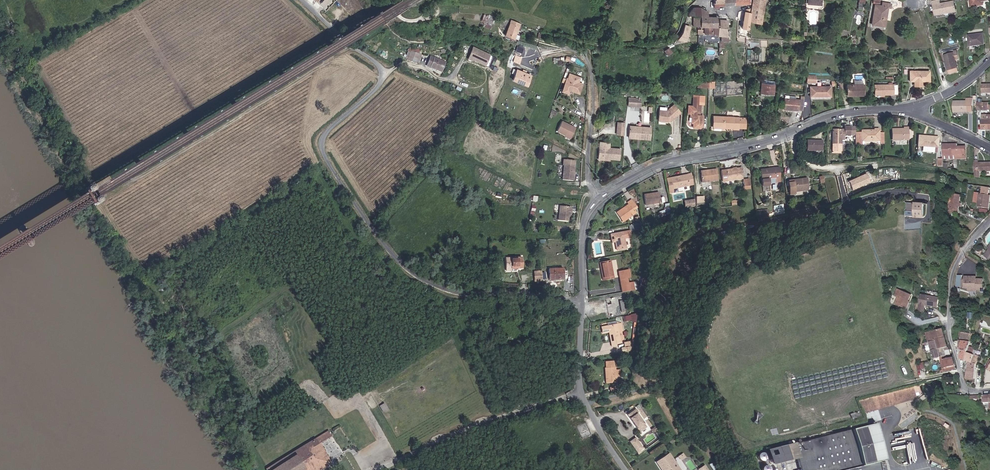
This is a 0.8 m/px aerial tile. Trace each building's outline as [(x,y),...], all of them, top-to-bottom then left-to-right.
[(751,14),(750,23),(761,25),(766,0),(753,0),(751,14)] [(971,9),(984,7),(983,3),(989,3),(988,0),(969,0),(971,9)] [(872,23),(884,25),(888,7),(890,7),(891,3),(883,1),(883,6),(875,4),(872,23)] [(952,16),(952,6),(938,6),(938,2),(932,1),(931,15),(952,16)] [(701,8),(694,8),(689,12),(688,16),(700,17),(701,8)] [(750,14),(751,8),(749,8),(746,10),(746,13),(745,13),(743,21),(741,29),(748,31),(749,25),(750,23),(751,14),(750,14)] [(704,27),(704,30),(698,30),(698,34),(716,36),(717,17),(707,17),(707,27),(704,27)] [(519,24),(511,21),(506,36),(514,39),(519,24)] [(728,28),(718,27),(718,36),(728,37),(728,28)] [(689,29),(683,29),(681,33),(674,43),(685,44),(689,29)] [(981,34),(966,35),(967,46),(982,44),(981,34)] [(473,46),(469,59),(487,67),(492,55),(473,46)] [(425,53),(417,49),(413,51),(408,60),(420,65),(425,53)] [(957,70),(954,58),(953,54),(952,51),(942,53),(945,61),(946,66),(948,73),(957,70)] [(516,54),(513,61),(520,64),(522,57),(516,54)] [(447,68),(435,62),(431,71),(443,77),(447,68)] [(779,72),(765,70),(763,83),(777,86),(779,72)] [(929,81),(929,71),(910,71),(910,81),(929,81)] [(528,87),(531,78),(517,72),(513,82),(528,87)] [(582,85),(567,80),(565,85),(563,93),(569,95),(570,91),(579,94),(582,85)] [(982,84),(981,93),(989,93),(989,84),(982,84)] [(891,85),(887,85),(874,86),(874,95),(897,95),(897,85),(891,85)] [(846,86),(846,94),(854,94),(854,96),(863,96),(864,86),(846,86)] [(830,97),(830,87),(810,88),(810,97),(830,97)] [(692,113),(692,122),(694,122),(694,127),(700,127),(703,125),(703,115),(699,115),(699,103),(703,103),(704,95),(693,95),(693,106),(688,106),(688,113),(692,113)] [(799,110),(803,111),(805,98),(801,97),(801,101),(795,101),(788,99),(786,109),(799,111),(799,110)] [(972,112),(972,99),(967,99),(968,102),(954,102),(953,112),(972,112)] [(680,111),(674,104),(667,110),(659,109),(659,120),(670,120),(680,111)] [(720,116),(720,127),(729,127),(729,126),(733,126),(733,117),(720,116)] [(982,119),(982,129),(989,129),(989,119),(982,119)] [(625,130),(625,122),(618,121),(617,129),(625,130)] [(577,130),(563,124),(559,134),(573,140),(577,130)] [(641,136),(641,138),(649,139),(651,127),(630,125),(629,135),(641,136)] [(893,140),(908,139),(913,138),(913,129),(908,129),(908,128),(904,128),(904,130),(892,130),(893,140)] [(842,132),(842,130),(833,129),(833,153),(842,153),(842,139),(841,139),(841,134),(842,134),(842,132)] [(880,144),(885,144),(885,140),(885,133),(880,133),(880,129),(875,129),(875,131),(863,132),(863,142),(880,142),(880,144)] [(938,138),(919,138),(919,148),(938,148),(938,138)] [(823,140),(807,140),(807,151),(823,151),(823,140)] [(943,144),(944,159),(943,159),(958,159),(958,158),(965,158),(965,148),(958,148),(957,144),(943,144)] [(603,157),(610,157),(620,158),(620,147),(600,146),(599,157),(603,157)] [(975,177),(980,178),(980,170),(989,170),(989,162),(974,162),(975,177)] [(742,167),(721,170),(723,180),(743,178),(742,167)] [(719,180),(718,169),(702,171),(703,182),(719,180)] [(567,170),(565,178),(575,184),(577,171),(567,170)] [(777,181),(776,171),(762,173),(765,195),(772,194),(771,186),(771,182),(777,181)] [(868,174),(849,182),(852,191),(872,183),(868,174)] [(688,175),(681,177),(683,187),(690,186),(688,175)] [(683,187),(681,177),(671,178),(673,189),(683,187)] [(810,180),(798,181),(798,184),(796,184),(791,185),(792,195),(797,195),(797,193),(811,192),(810,180)] [(987,195),(988,187),(981,186),(981,188),(980,194),(978,193),(978,194),(977,202),(976,206),(986,208),(988,202),(988,199),(989,195),(987,195)] [(651,202),(649,192),(642,193),(644,203),(651,202)] [(957,210),(958,207),(958,204),(960,196),(950,195),(948,209),(949,209),(956,210),(957,210)] [(685,200),(686,207),(696,205),(695,198),(685,200)] [(624,222),(639,209),(631,200),(627,203),(628,205),(617,214),(624,222)] [(906,203),(905,217),(922,217),(922,203),(906,203)] [(571,211),(560,209),(558,224),(569,226),(571,211)] [(612,238),(612,242),(613,250),(623,250),(622,239),(628,239),(628,233),(609,234),(609,239),(612,238)] [(506,270),(512,270),(522,269),(521,259),(505,261),(506,270)] [(611,260),(599,262),(603,280),(615,278),(611,260)] [(562,269),(551,269),(551,280),(563,279),(562,269)] [(630,269),(618,271),(622,292),(635,290),(634,282),(629,283),(628,278),(632,277),(630,269)] [(978,280),(979,277),(967,276),(967,279),(965,279),(965,275),(960,274),(960,285),(968,286),(968,287),(970,287),(973,287),(978,288),(978,287),(982,288),(985,288),(985,283),(978,282),(978,280)] [(909,298),(896,293),(893,301),(896,302),(894,309),(904,312),(909,298)] [(937,311),(939,301),(921,298),(917,315),(923,316),(925,309),(937,311)] [(610,346),(614,344),(611,334),(617,332),(615,325),(595,331),(596,336),(603,334),(607,349),(610,348),(610,346)] [(940,341),(942,349),(947,347),(948,349),(951,349),(946,328),(930,332),(933,342),(940,341)] [(963,332),(963,342),(973,344),(975,334),(963,332)] [(927,344),(927,347),(929,347),(929,345),(933,344),(937,358),(943,357),(944,357),(942,349),(940,341),(933,342),(927,344)] [(963,359),(969,361),(971,353),(972,347),(973,344),(963,342),(963,359)] [(626,345),(626,354),(635,353),(636,343),(626,345)] [(943,357),(944,360),(947,359),(949,368),(958,366),(956,358),(954,358),(953,355),(949,355),(948,349),(947,347),(942,349),(944,357),(943,357)] [(971,353),(969,361),(972,361),(970,379),(979,378),(982,364),(983,364),(985,357),(980,355),(977,355),(971,353)] [(619,375),(619,369),(615,370),(615,367),(613,367),(613,361),(606,362),(606,367),(605,367),(606,382),(615,382),(615,375),(619,375)] [(918,395),(916,388),(886,396),(858,404),(861,415),(875,412),(914,401),(912,396),(918,395)] [(385,402),(380,405),(383,411),(389,408),(385,402)] [(638,412),(635,408),(627,414),(638,431),(645,426),(636,413),(638,412)] [(878,420),(875,412),(861,415),(864,425),(878,420)] [(327,423),(263,460),(269,469),(299,469),(328,453),(320,433),(330,428),(327,423)] [(881,458),(879,446),(874,425),(792,444),(795,459),(797,469),(877,469),(876,464),(882,463),(881,458)] [(643,447),(634,436),(628,441),(637,452),(643,447)] [(795,459),(792,444),(765,449),(769,466),(788,461),(795,459)] [(668,454),(665,456),(673,468),(676,466),(668,454)] [(661,469),(679,469),(676,466),(673,468),(665,456),(655,462),(661,469)] [(683,469),(684,469),(687,468),(680,459),(677,461),(683,469)] [(769,466),(770,469),(790,469),(788,461),(769,466)]
